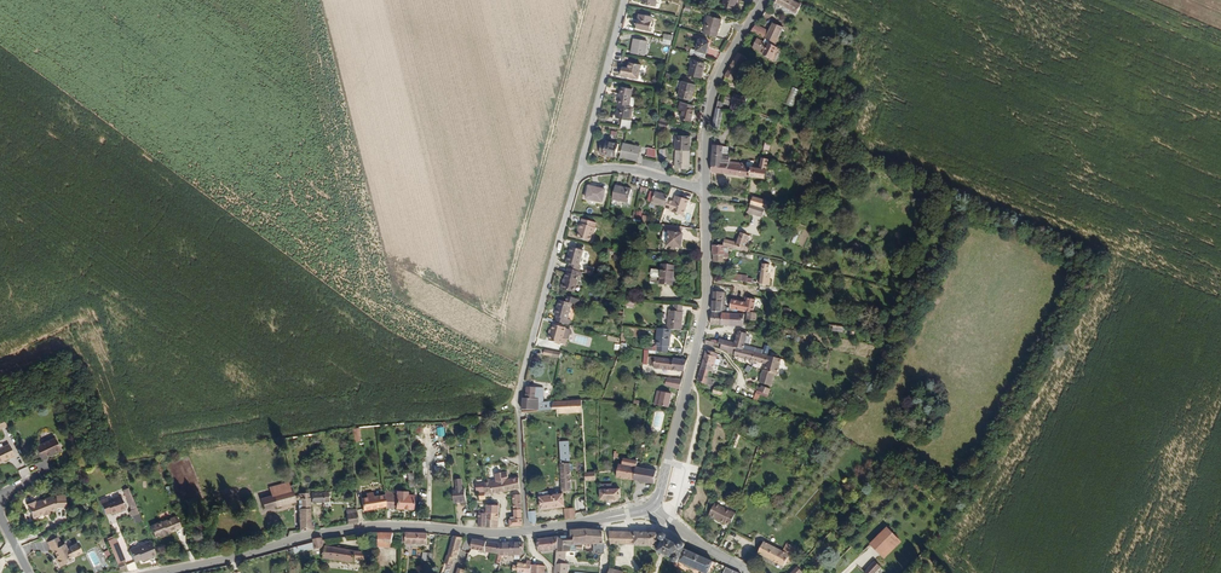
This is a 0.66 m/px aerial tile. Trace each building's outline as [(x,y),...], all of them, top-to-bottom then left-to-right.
[(806,4),(798,0),(774,0),(774,1),(800,15),(806,4)] [(709,29),(723,32),(726,19),(712,15),(712,19),(709,29)] [(640,28),(653,31),(656,19),(644,16),(640,28)] [(764,37),(768,40),(772,33),(759,26),(754,34),(763,39),(764,37)] [(781,47),(784,40),(789,33),(776,26),(772,33),(768,40),(781,47)] [(696,55),(709,58),(714,42),(704,39),(701,50),(697,49),(696,55)] [(776,60),(782,50),(779,49),(773,45),(772,46),(759,39),(754,47),(776,60)] [(634,54),(647,56),(650,42),(636,40),(634,54)] [(782,50),(785,52),(790,44),(784,40),(781,47),(779,49),(782,50)] [(745,77),(743,75),(751,59),(742,54),(733,70),(730,78),(742,84),(745,77)] [(693,74),(706,77),(710,64),(697,61),(693,74)] [(644,66),(632,64),(631,69),(626,68),(624,76),(629,77),(641,79),(644,66)] [(795,76),(786,105),(793,108),(802,78),(795,76)] [(683,96),(696,100),(700,85),(697,84),(698,79),(689,77),(688,82),(687,81),(683,96)] [(637,99),(633,98),(635,90),(623,88),(620,105),(636,108),(637,99)] [(736,103),(737,99),(730,95),(728,101),(735,104),(736,103)] [(736,103),(751,108),(753,101),(738,97),(737,99),(736,103)] [(717,129),(723,130),(727,109),(724,108),(725,103),(722,102),(717,129)] [(685,120),(695,123),(698,110),(696,110),(697,106),(685,103),(683,111),(687,112),(685,120)] [(635,123),(633,122),(636,108),(620,105),(618,119),(625,121),(623,130),(629,131),(634,130),(635,123)] [(733,116),(745,120),(749,110),(737,105),(733,116)] [(680,151),(693,151),(694,136),(679,135),(679,151),(680,151)] [(600,154),(616,158),(620,146),(607,143),(607,146),(602,145),(600,154)] [(637,157),(641,157),(642,150),(625,146),(623,159),(636,162),(637,157)] [(732,158),(734,159),(735,155),(735,154),(732,154),(732,147),(718,146),(717,161),(731,165),(732,158)] [(680,171),(692,171),(693,151),(680,151),(680,171)] [(650,160),(659,160),(659,152),(650,152),(650,160)] [(753,180),(770,182),(774,162),(766,160),(764,170),(755,169),(753,180)] [(716,173),(732,176),(733,165),(731,165),(717,161),(716,173)] [(732,176),(753,180),(755,169),(734,165),(733,165),(732,176)] [(589,203),(605,206),(609,193),(593,189),(589,203)] [(616,202),(632,205),(634,192),(618,189),(616,202)] [(656,206),(669,210),(671,202),(672,199),(659,195),(659,196),(654,194),(651,203),(656,205),(656,206)] [(676,215),(688,218),(693,203),(681,199),(679,205),(671,202),(669,210),(669,211),(676,213),(676,215)] [(776,209),(771,208),(772,204),(757,199),(755,207),(764,209),(775,213),(776,209)] [(752,214),(761,217),(764,209),(755,207),(752,214)] [(596,237),(597,238),(599,231),(598,231),(599,227),(584,223),(583,227),(582,227),(581,233),(582,233),(582,237),(580,242),(594,245),(596,237)] [(688,230),(669,228),(667,243),(672,244),(672,247),(675,248),(683,249),(685,249),(687,237),(686,236),(688,230)] [(735,250),(748,253),(753,237),(745,235),(741,245),(730,242),(728,249),(733,250),(735,250)] [(727,252),(732,252),(733,250),(728,249),(717,246),(717,257),(727,259),(727,252)] [(729,260),(733,260),(735,250),(733,250),(732,252),(727,252),(727,259),(717,257),(717,262),(728,264),(729,260)] [(583,271),(582,270),(585,255),(573,252),(571,260),(573,261),(571,268),(572,268),(571,273),(582,276),(583,271)] [(773,281),(773,278),(775,267),(767,266),(764,286),(774,288),(775,282),(773,281)] [(664,273),(654,272),(653,279),(663,280),(662,286),(675,288),(676,282),(677,269),(665,267),(664,267),(664,273)] [(567,295),(579,298),(583,281),(585,282),(586,277),(582,276),(571,273),(568,285),(569,285),(567,295)] [(717,295),(717,304),(726,304),(726,295),(717,294),(717,295)] [(751,314),(758,314),(760,302),(750,300),(750,302),(749,304),(736,302),(734,311),(751,314)] [(575,326),(573,326),(577,310),(575,310),(576,303),(572,302),(571,309),(563,307),(561,314),(563,314),(561,323),(559,327),(574,331),(575,326)] [(577,310),(582,312),(584,305),(576,303),(575,310),(577,310)] [(725,312),(729,313),(729,309),(728,309),(725,309),(726,304),(717,304),(715,314),(724,315),(725,312)] [(684,333),(685,326),(687,309),(682,308),(674,307),(672,331),(675,332),(684,333)] [(714,327),(724,327),(725,315),(724,315),(715,314),(714,327)] [(756,324),(759,325),(760,318),(767,319),(768,316),(760,315),(758,314),(751,314),(751,315),(750,324),(756,324)] [(724,327),(735,328),(736,315),(725,315),(724,327)] [(735,328),(746,328),(747,316),(736,315),(735,328)] [(672,349),(673,349),(675,332),(672,331),(661,330),(659,347),(661,347),(660,353),(671,354),(672,349)] [(571,346),(573,346),(576,336),(558,331),(553,347),(566,351),(567,345),(571,346)] [(759,355),(760,352),(748,349),(752,334),(742,331),(738,344),(737,349),(741,350),(759,355)] [(752,341),(761,343),(762,336),(754,334),(752,341)] [(730,342),(725,341),(724,343),(723,345),(725,346),(729,347),(732,348),(737,349),(738,344),(730,342)] [(731,355),(739,357),(741,350),(737,349),(732,348),(731,352),(731,355)] [(542,355),(560,358),(560,351),(543,349),(542,355)] [(757,366),(757,364),(760,355),(759,355),(741,350),(739,357),(738,359),(754,363),(753,365),(757,366)] [(717,367),(718,366),(721,356),(709,352),(706,364),(717,367)] [(769,367),(766,373),(779,377),(781,371),(784,361),(772,358),(760,355),(757,364),(769,367)] [(669,370),(687,373),(690,362),(676,359),(676,361),(647,356),(645,367),(669,370)] [(715,374),(716,373),(717,367),(706,364),(704,370),(715,374)] [(713,382),(714,378),(715,374),(704,370),(701,383),(716,387),(717,383),(713,382)] [(763,385),(775,389),(778,378),(779,377),(766,373),(763,385)] [(675,389),(683,391),(685,382),(671,380),(670,386),(676,387),(675,389)] [(721,398),(723,398),(726,391),(726,390),(719,387),(716,394),(718,395),(718,397),(720,397),(719,398),(721,399),(721,398)] [(770,397),(772,398),(774,392),(765,389),(764,391),(762,390),(761,394),(762,394),(770,397)] [(549,397),(543,397),(543,390),(532,390),(531,401),(543,401),(543,412),(543,414),(558,413),(557,404),(548,405),(549,397)] [(658,406),(672,409),(675,396),(661,393),(658,406)] [(526,412),(543,412),(543,401),(531,401),(528,401),(526,412)] [(562,415),(587,414),(586,402),(576,403),(559,404),(557,404),(558,413),(562,412),(562,415)] [(359,427),(351,428),(351,441),(359,441),(359,427)] [(569,495),(578,495),(573,442),(565,443),(566,464),(569,495)] [(60,459),(65,457),(60,443),(33,454),(39,467),(51,463),(50,460),(55,458),(58,457),(60,459)] [(14,460),(8,448),(0,452),(0,465),(5,463),(6,464),(14,460)] [(620,480),(638,483),(640,469),(641,463),(626,462),(625,468),(622,468),(620,480)] [(21,478),(30,474),(26,466),(18,470),(21,478)] [(638,483),(658,486),(660,473),(640,469),(638,483)] [(506,493),(522,490),(521,478),(510,480),(507,480),(507,478),(510,478),(509,471),(504,472),(505,481),(506,493)] [(498,482),(505,481),(504,472),(496,473),(498,480),(498,482)] [(590,483),(601,483),(601,474),(591,475),(589,475),(590,483)] [(295,498),(298,499),(298,491),(295,491),(292,479),(270,485),(272,493),(260,495),(263,506),(275,503),(276,505),(295,501),(295,498)] [(466,487),(464,487),(463,480),(457,480),(458,488),(454,488),(455,496),(465,495),(466,500),(467,500),(466,487)] [(494,495),(506,493),(505,481),(498,482),(496,482),(493,483),(492,481),(492,480),(490,480),(493,493),(494,495)] [(481,493),(486,493),(486,483),(477,484),(478,493),(481,493)] [(603,503),(624,502),(623,492),(614,493),(614,487),(602,488),(603,503)] [(133,516),(140,514),(129,489),(125,490),(133,510),(129,513),(131,517),(133,516)] [(311,529),(311,525),(310,502),(309,491),(298,491),(298,499),(299,528),(311,529)] [(310,502),(330,501),(330,491),(309,491),(310,502)] [(393,508),(393,507),(393,495),(393,492),(386,492),(385,508),(393,508)] [(412,509),(412,508),(412,495),(407,495),(407,493),(397,493),(397,496),(396,507),(396,508),(412,509)] [(116,509),(125,506),(121,495),(108,500),(107,496),(100,498),(105,512),(110,510),(111,512),(116,511),(116,509)] [(515,505),(523,504),(522,495),(514,496),(515,505)] [(35,503),(27,507),(33,520),(43,516),(44,517),(52,514),(51,512),(56,510),(55,509),(66,508),(65,496),(61,496),(62,499),(56,499),(52,500),(51,498),(39,504),(36,505),(35,503)] [(361,513),(385,508),(385,496),(360,500),(361,513)] [(548,511),(571,508),(569,496),(546,499),(548,511)] [(575,508),(585,508),(584,496),(575,496),(575,508)] [(489,514),(501,514),(502,504),(494,503),(494,505),(489,505),(489,510),(481,510),(481,514),(489,514)] [(732,528),(735,522),(738,515),(733,513),(732,514),(716,508),(711,520),(727,527),(727,526),(732,528)] [(348,525),(358,524),(357,510),(347,511),(348,525)] [(572,522),(581,521),(580,510),(571,511),(572,522)] [(513,528),(525,526),(524,511),(516,512),(516,514),(515,514),(515,520),(512,520),(513,528)] [(538,527),(543,526),(541,513),(534,513),(534,523),(538,527)] [(170,531),(171,532),(182,528),(178,517),(163,523),(163,522),(152,526),(156,537),(161,536),(161,537),(168,535),(167,532),(170,531)] [(488,528),(500,529),(501,520),(488,521),(488,528)] [(873,548),(886,562),(904,545),(890,531),(873,548)] [(604,550),(607,550),(607,533),(597,532),(585,532),(576,533),(575,539),(575,540),(578,541),(578,546),(579,546),(579,550),(585,552),(586,546),(595,546),(595,555),(603,557),(604,550)] [(613,546),(660,547),(660,540),(661,535),(612,534),(613,546)] [(407,547),(429,549),(430,537),(408,535),(407,547)] [(381,549),(394,551),(396,537),(381,536),(381,549)] [(54,540),(48,543),(53,552),(55,551),(59,558),(57,559),(61,568),(65,566),(68,564),(67,561),(75,557),(75,558),(83,553),(78,544),(70,549),(71,550),(69,551),(68,550),(66,544),(63,546),(58,538),(54,540)] [(125,561),(120,551),(116,539),(115,538),(108,541),(113,554),(118,565),(119,564),(125,561)] [(457,561),(460,562),(467,540),(457,539),(450,559),(457,561)] [(567,555),(574,555),(575,545),(578,546),(578,541),(575,540),(575,539),(561,540),(561,541),(560,552),(558,567),(566,568),(567,555)] [(325,546),(329,546),(329,542),(325,543),(324,540),(316,541),(316,544),(295,547),(295,550),(316,548),(316,551),(325,550),(325,546)] [(141,559),(142,561),(156,555),(151,541),(130,550),(134,562),(141,559)] [(542,553),(560,552),(561,541),(542,543),(542,553)] [(505,559),(503,558),(502,546),(498,547),(476,542),(475,550),(473,549),(472,552),(499,558),(497,566),(503,567),(505,559)] [(513,558),(528,557),(527,544),(515,545),(513,558)] [(791,567),(795,560),(786,555),(766,544),(760,554),(786,568),(788,565),(791,567)] [(505,559),(513,558),(515,545),(502,546),(503,558),(505,559)] [(786,555),(795,560),(800,552),(790,547),(786,555)] [(356,565),(357,561),(359,553),(329,548),(325,561),(342,562),(356,565)] [(357,561),(373,563),(374,555),(359,553),(357,561)] [(461,570),(468,572),(471,556),(469,556),(461,570)] [(457,561),(450,559),(449,559),(445,572),(453,572),(457,561)] [(126,564),(129,572),(136,569),(134,562),(126,564)]
